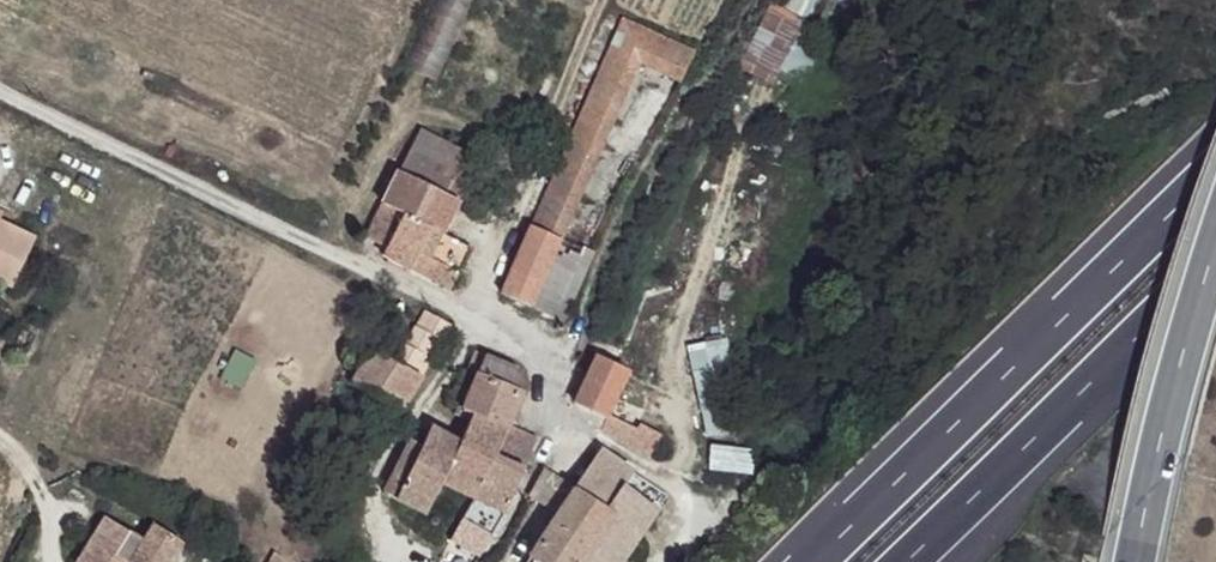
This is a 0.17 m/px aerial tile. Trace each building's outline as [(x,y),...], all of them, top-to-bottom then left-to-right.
[(806,14),(813,0),(793,0),(790,5),(806,14)] [(824,48),(799,34),(806,21),(773,3),(745,54),(803,86),(824,48)] [(655,79),(671,43),(621,20),(533,224),(557,236),(632,69),(655,79)] [(453,172),(432,158),(420,179),(444,191),(453,172)] [(420,179),(399,169),(368,231),(388,242),(382,252),(446,286),(455,267),(417,245),(428,223),(440,229),(455,200),(444,191),(420,179)] [(557,236),(533,224),(501,297),(564,324),(594,250),(557,236)] [(6,308),(32,253),(0,237),(0,305),(6,308)] [(444,321),(420,311),(392,363),(415,375),(444,321)] [(731,341),(693,343),(700,437),(738,434),(731,341)] [(392,363),(372,351),(353,381),(396,407),(415,375),(392,363)] [(621,379),(594,365),(578,401),(608,416),(621,379)] [(426,424),(417,443),(407,439),(383,493),(426,510),(438,483),(471,498),(444,545),(450,549),(442,561),(476,561),(508,506),(520,465),(532,437),(500,423),(515,389),(509,386),(473,372),(458,406),(466,409),(461,425),(455,437),(426,424)] [(709,473),(751,475),(752,449),(710,448),(709,473)] [(595,458),(552,522),(528,560),(530,561),(621,561),(653,515),(632,502),(641,493),(630,479),(595,458)] [(118,527),(102,518),(78,561),(97,561),(118,527)] [(141,542),(118,527),(97,561),(119,561),(120,560),(125,561),(163,561),(174,540),(149,527),(141,542)]
